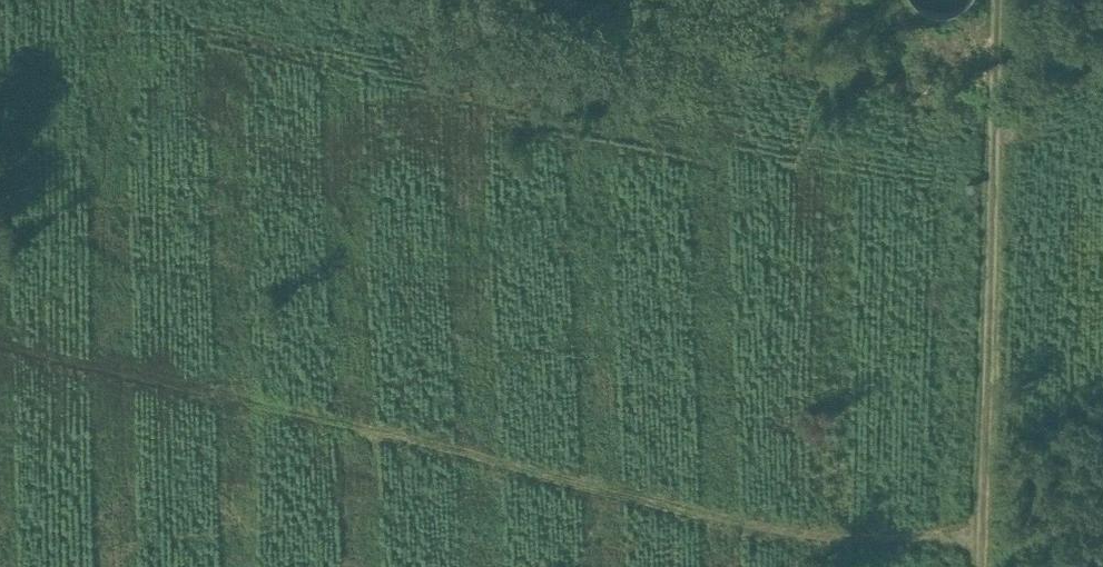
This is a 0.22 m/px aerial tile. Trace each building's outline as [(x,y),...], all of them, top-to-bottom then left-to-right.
[(910,4),(920,11),(933,15),(946,14),(958,10),(969,1),(970,0),(907,0),(910,4)]
